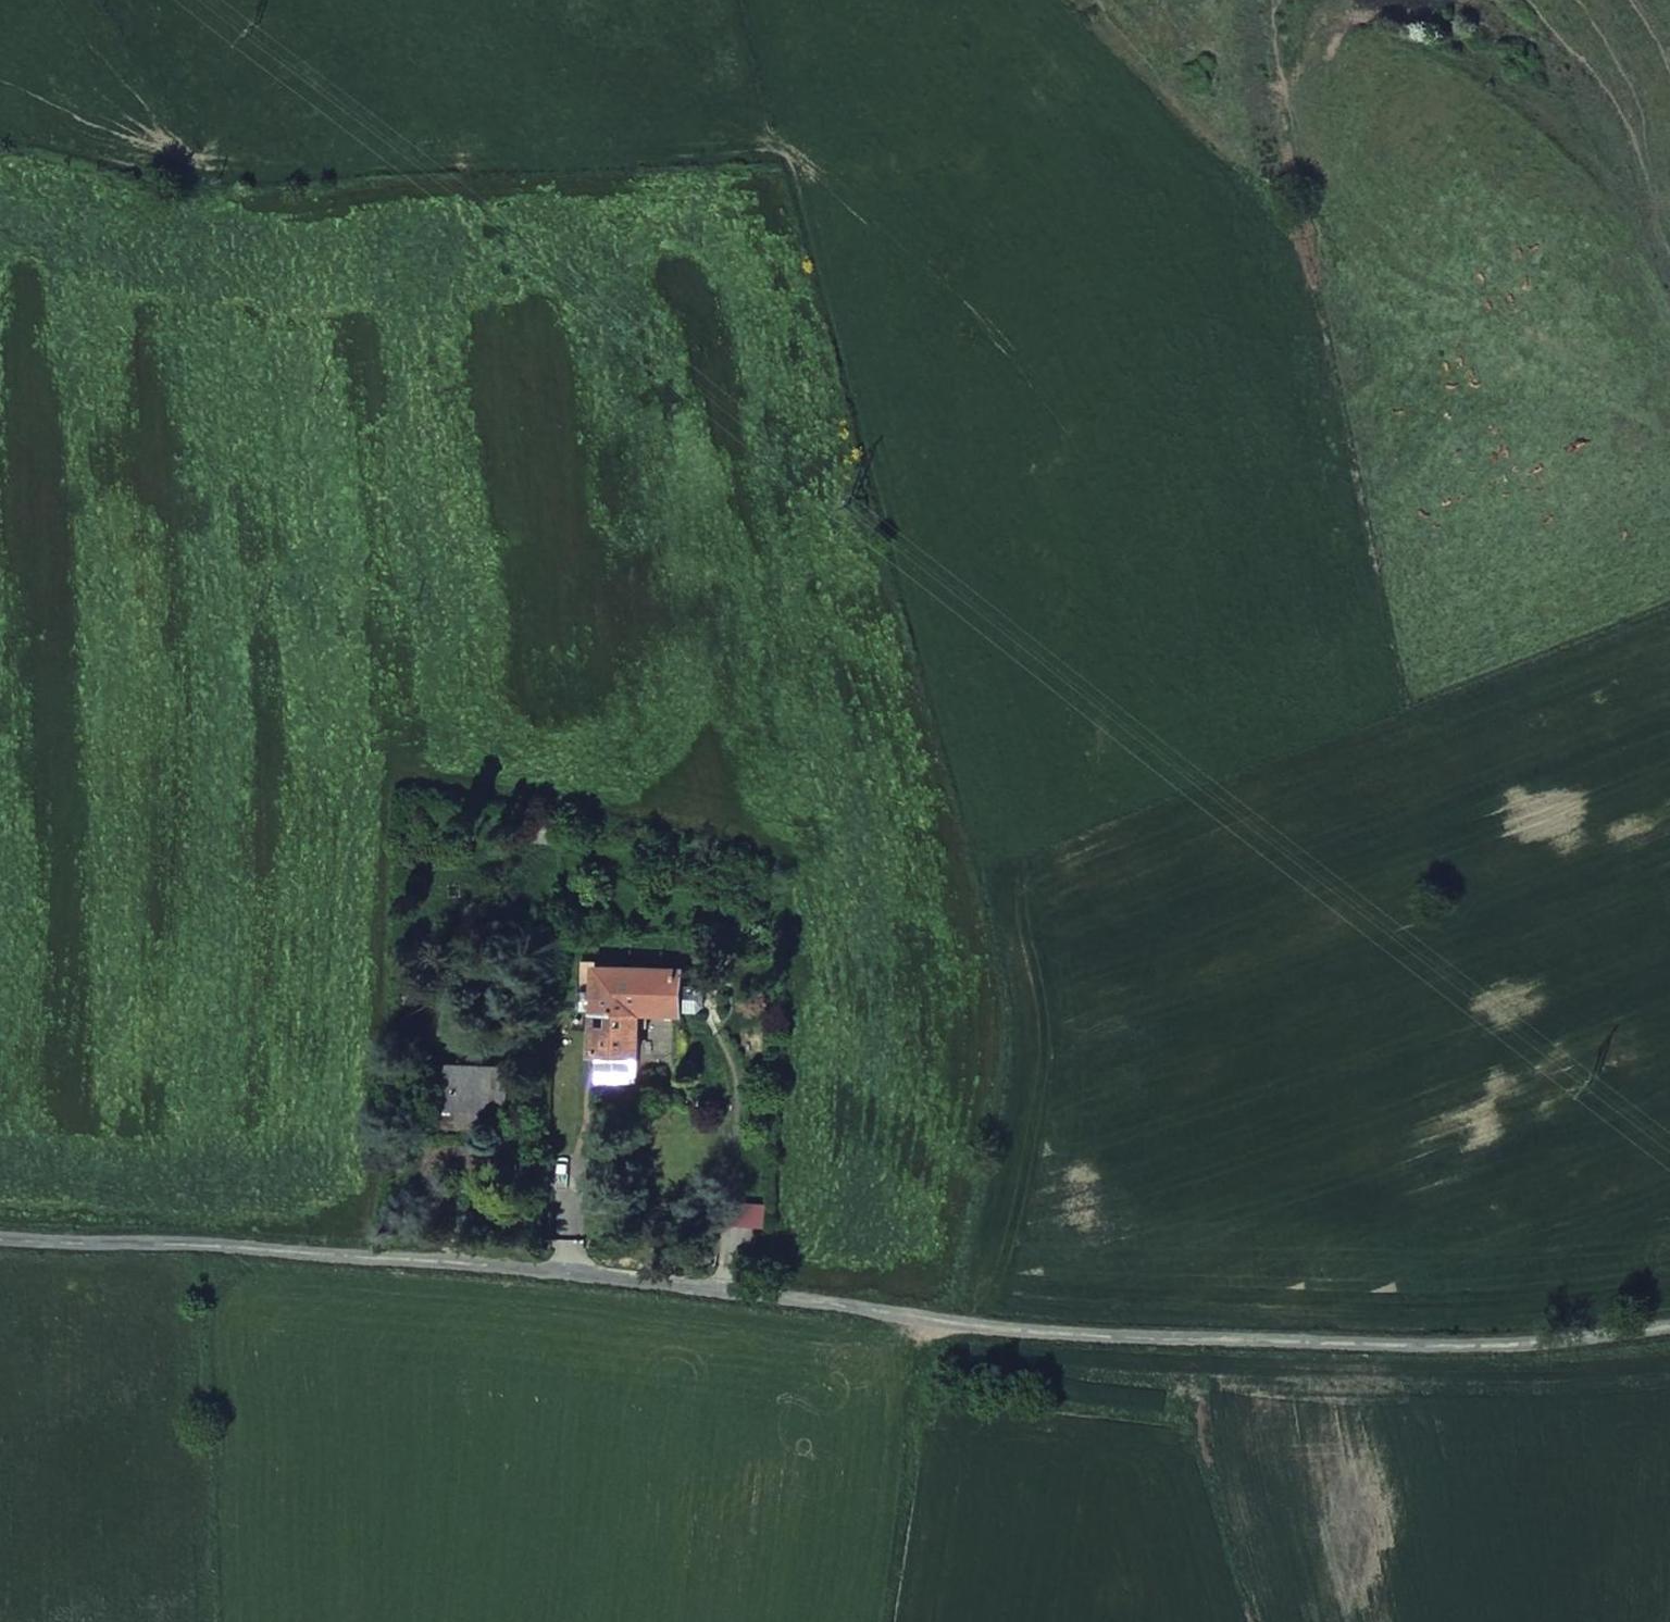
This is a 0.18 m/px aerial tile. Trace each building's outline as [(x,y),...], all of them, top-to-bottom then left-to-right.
[(551,836),(551,823),(537,822),(536,835),(551,836)] [(596,1057),(638,1058),(639,1032),(640,1014),(650,1015),(682,1016),(682,1012),(683,987),(683,971),(599,968),(600,963),(582,962),(580,1010),(596,1010),(593,1057),(596,1057)] [(701,987),(683,987),(682,1012),(700,1012),(705,1007),(706,994),(701,987)] [(649,1032),(650,1015),(640,1014),(639,1032),(649,1032)] [(594,1084),(636,1085),(638,1058),(596,1057),(594,1084)] [(508,1112),(509,1068),(445,1066),(443,1110),(459,1110),(482,1111),(508,1112)] [(482,1128),(482,1111),(459,1110),(458,1128),(482,1128)]
